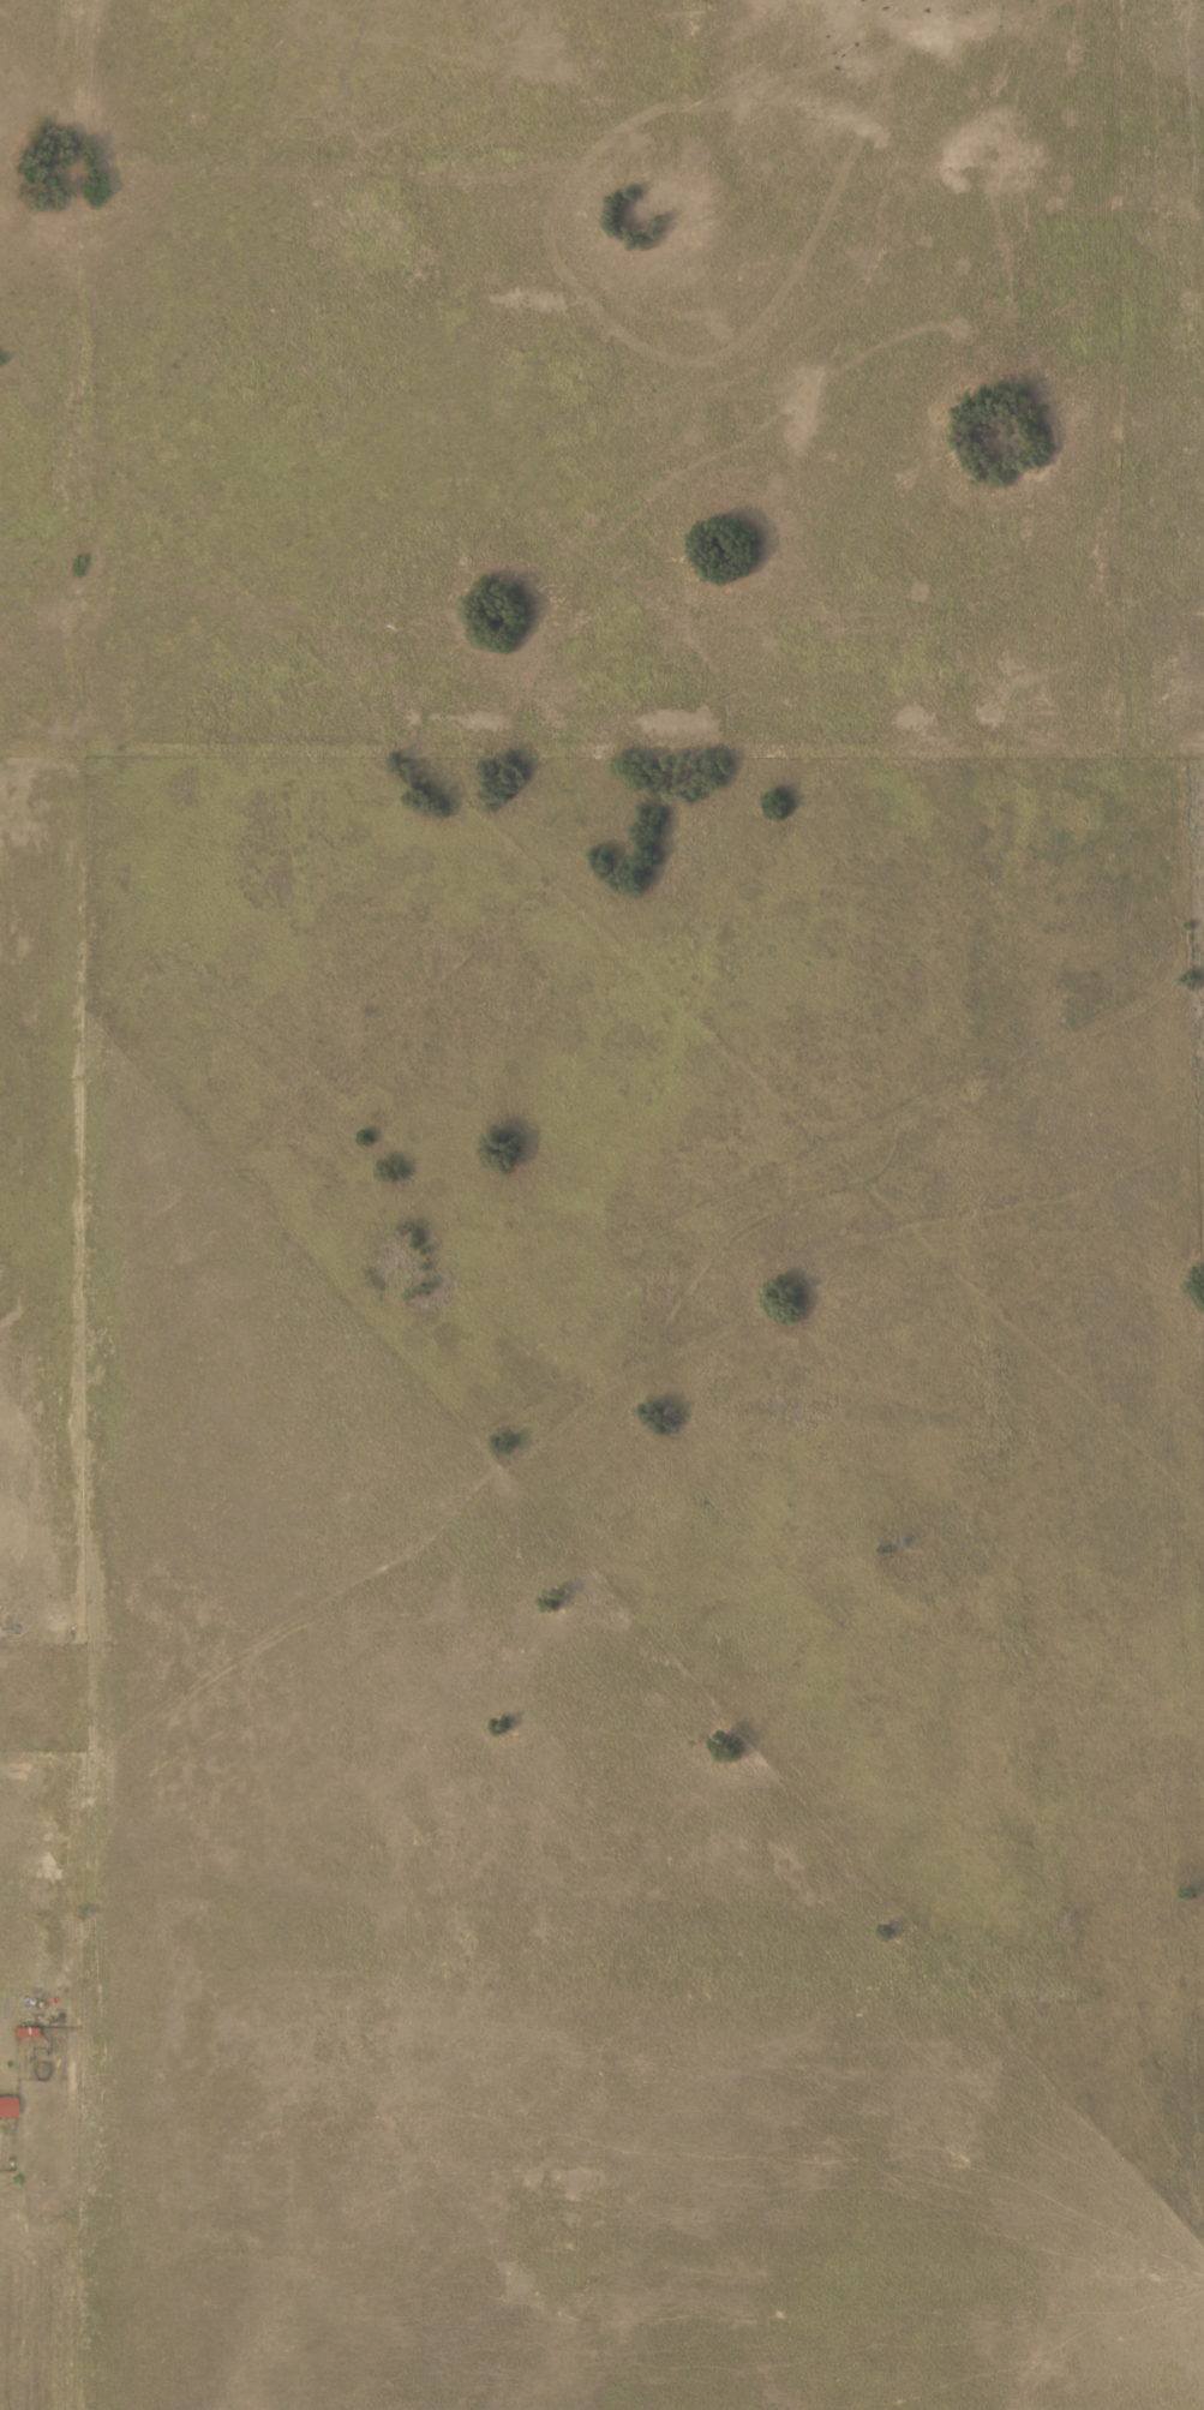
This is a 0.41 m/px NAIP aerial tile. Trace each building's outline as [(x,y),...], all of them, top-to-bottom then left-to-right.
[(0,2097),(0,2118),(16,2118),(16,2097),(0,2097)]
